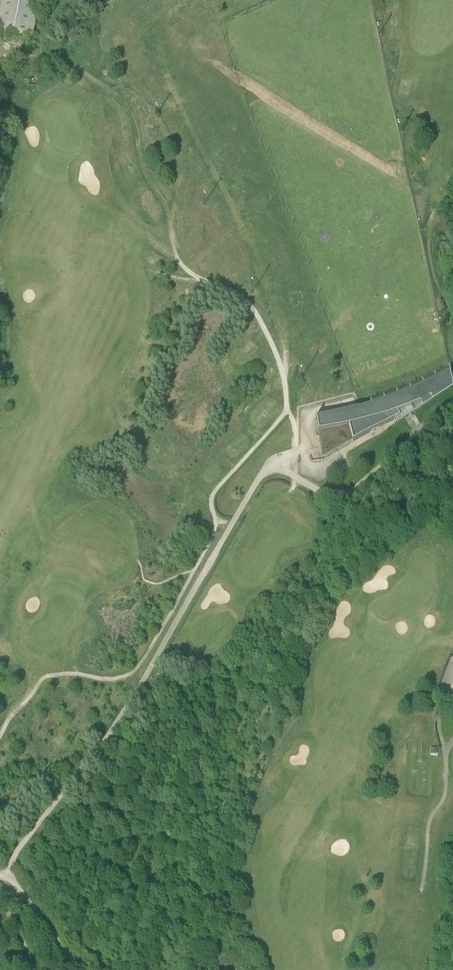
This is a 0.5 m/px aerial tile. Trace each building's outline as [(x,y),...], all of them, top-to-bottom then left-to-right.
[(41,0),(0,0),(0,33),(34,39),(41,0)] [(451,369),(450,369),(449,370),(448,370),(447,371),(446,371),(445,372),(444,372),(443,373),(442,373),(441,374),(440,374),(439,375),(438,375),(437,376),(436,376),(435,377),(434,377),(433,378),(432,378),(431,379),(430,379),(429,380),(428,380),(427,381),(426,381),(425,382),(424,382),(423,383),(422,383),(421,384),(420,384),(419,385),(418,385),(417,385),(416,386),(415,386),(414,387),(412,387),(411,388),(410,388),(409,389),(408,389),(407,389),(406,390),(405,390),(404,391),(403,391),(402,392),(401,392),(400,392),(399,393),(398,393),(397,394),(396,394),(395,394),(394,395),(393,395),(392,396),(391,396),(390,396),(389,397),(387,397),(386,397),(385,398),(384,398),(383,399),(382,399),(381,399),(380,400),(379,400),(378,400),(377,401),(376,401),(375,401),(374,402),(373,402),(372,402),(370,403),(369,403),(368,403),(367,404),(366,404),(365,404),(364,405),(363,405),(362,405),(361,406),(360,406),(359,406),(358,406),(356,407),(355,407),(354,407),(353,408),(352,408),(351,408),(350,408),(349,409),(348,409),(347,409),(346,409),(345,410),(343,410),(342,410),(341,411),(340,411),(339,411),(338,411),(337,411),(336,412),(335,412),(334,412),(333,412),(331,413),(330,413),(329,413),(328,413),(327,414),(326,414),(325,414),(324,414),(323,414),(322,415),(320,415),(319,415),(318,415),(317,415),(319,430),(318,430),(322,456),(394,416),(397,423),(452,385),(452,380),(451,369)]
